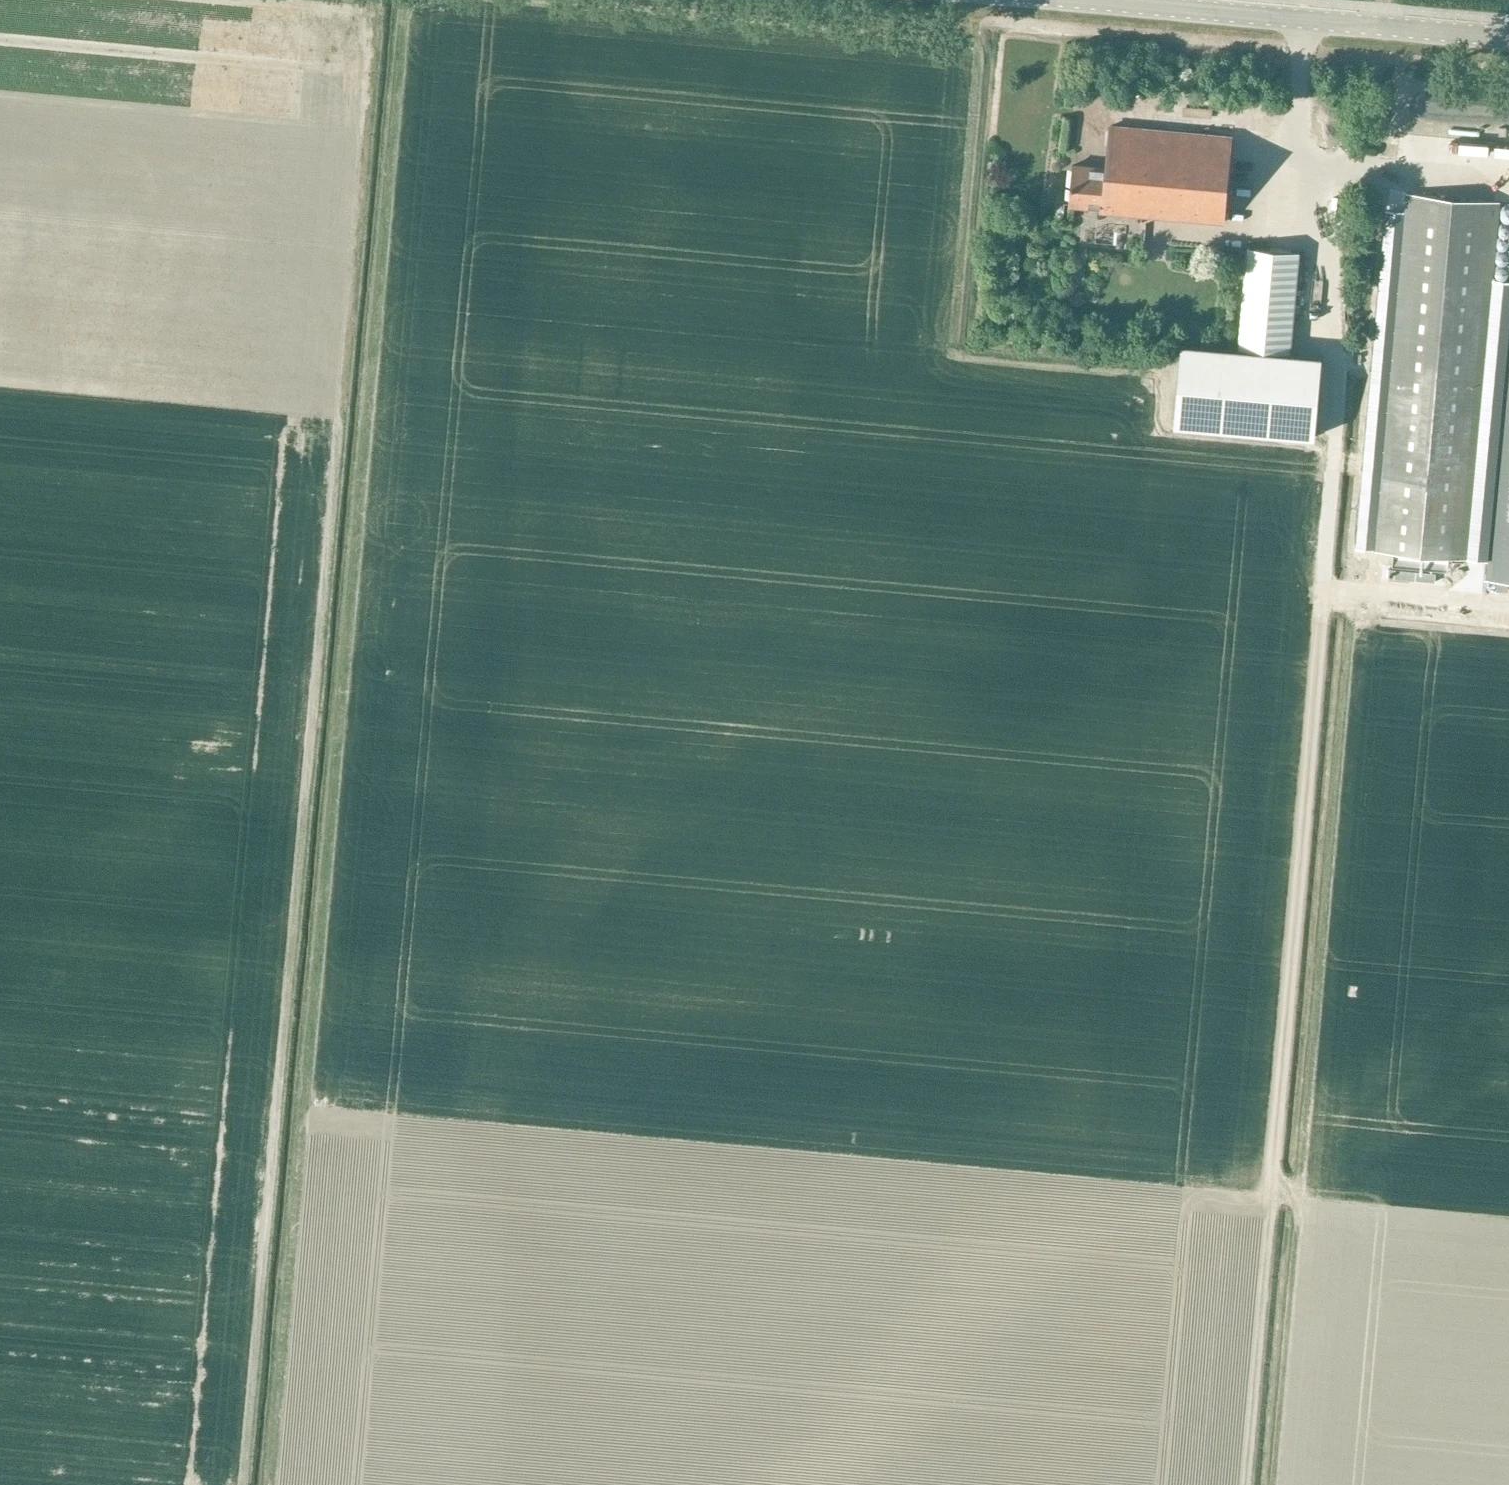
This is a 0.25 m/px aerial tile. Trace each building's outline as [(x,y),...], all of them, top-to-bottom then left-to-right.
[(1102,212),(1225,222),(1233,136),(1114,125),(1109,168),(1074,164),(1070,203),(1102,207),(1102,212)] [(1384,191),(1358,547),(1378,549),(1394,550),(1393,565),(1449,570),(1451,555),(1468,558),(1501,201),(1384,191)] [(1240,349),(1291,353),(1300,252),(1250,247),(1240,349)] [(1468,576),(1492,579),(1508,580),(1508,280),(1495,279),(1468,576)] [(1322,356),(1291,353),(1240,349),(1182,343),(1175,424),(1315,436),(1322,356)]
